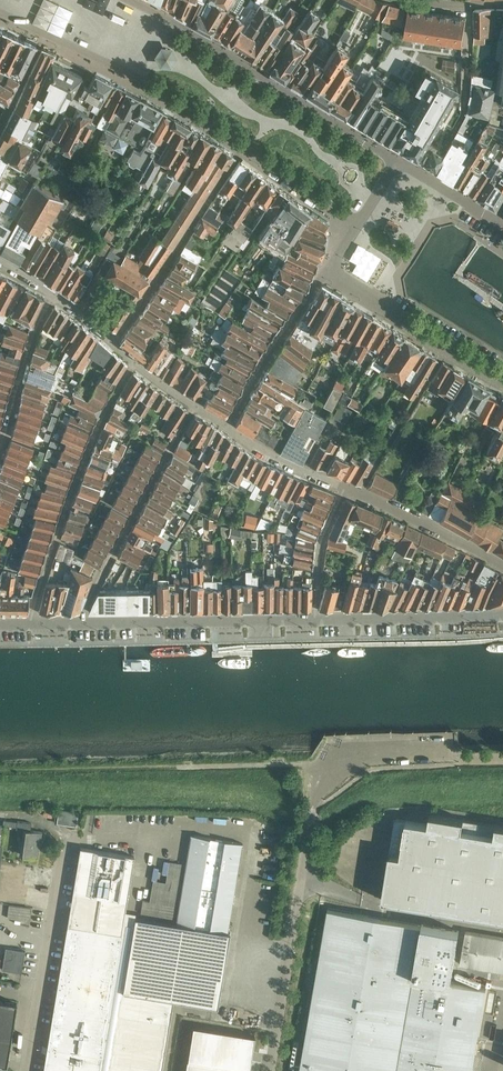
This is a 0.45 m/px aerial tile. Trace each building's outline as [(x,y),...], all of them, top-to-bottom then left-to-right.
[(69,11),(45,0),(39,0),(36,6),(65,19),(69,11)] [(202,0),(159,0),(159,1),(191,21),(202,0)] [(224,8),(209,0),(202,0),(191,21),(210,31),(224,8)] [(242,0),(228,0),(224,8),(210,31),(220,37),(242,0)] [(254,2),(251,0),(250,0),(246,6),(241,3),(243,0),(242,0),(220,37),(228,43),(237,28),(248,12),(254,2)] [(272,11),(272,10),(266,6),(261,2),(263,0),(255,0),(254,2),(248,12),(237,28),(228,43),(230,44),(244,53),(272,11)] [(377,0),(358,0),(356,5),(355,5),(369,14),(376,0),(377,0)] [(379,18),(387,3),(376,0),(369,14),(379,18)] [(381,16),(380,18),(401,24),(405,9),(387,5),(381,16)] [(271,48),(287,27),(297,11),(290,6),(289,8),(282,18),(272,11),(244,53),(260,62),(271,48)] [(269,68),(311,9),(310,8),(294,31),(287,27),(271,48),(260,62),(269,68)] [(490,27),(494,28),(494,9),(487,8),(474,9),(474,36),(490,36),(490,27)] [(283,77),(314,33),(309,29),(319,15),(311,9),(269,68),(273,70),(283,77)] [(420,10),(420,11),(408,9),(404,35),(462,44),(466,17),(454,16),(454,15),(449,14),(449,15),(425,11),(425,10),(420,10)] [(493,99),(500,100),(500,101),(502,101),(502,102),(502,28),(501,28),(500,36),(498,36),(495,59),(497,59),(496,68),(494,67),(493,79),(490,98),(493,99)] [(6,74),(24,40),(14,35),(1,29),(0,32),(0,84),(1,84),(6,74)] [(328,104),(350,71),(352,68),(341,60),(346,53),(337,47),(341,40),(343,41),(346,41),(350,33),(345,29),(335,45),(325,61),(306,91),(328,104)] [(292,82),(320,37),(314,33),(283,77),(292,82)] [(306,91),(325,61),(317,55),(325,41),(320,37),(292,82),(306,91)] [(6,74),(18,80),(20,75),(25,65),(32,50),(35,45),(24,40),(6,74)] [(23,89),(14,108),(26,114),(52,61),(55,54),(42,48),(31,70),(23,89)] [(454,71),(456,61),(443,59),(441,70),(454,71)] [(52,61),(26,114),(38,119),(35,126),(50,134),(62,111),(64,108),(65,109),(82,76),(52,61)] [(345,115),(371,75),(376,68),(371,65),(368,70),(363,66),(357,75),(350,71),(328,104),(345,115)] [(371,75),(345,115),(355,121),(364,127),(390,142),(415,157),(431,167),(433,169),(435,170),(435,169),(436,169),(444,155),(444,154),(442,153),(440,152),(434,149),(436,146),(426,140),(457,87),(427,69),(428,69),(426,68),(425,70),(414,88),(424,94),(411,116),(382,99),(378,104),(370,99),(380,81),(371,75)] [(18,80),(6,74),(1,84),(0,84),(0,99),(7,102),(14,88),(18,80)] [(96,110),(111,83),(94,74),(83,95),(80,101),(96,110)] [(490,98),(493,79),(472,74),(471,83),(471,94),(470,95),(471,95),(469,102),(467,112),(466,115),(470,115),(472,116),(473,113),(489,117),(493,99),(490,98)] [(109,100),(116,86),(111,83),(96,110),(98,111),(99,109),(104,111),(110,101),(109,100)] [(104,128),(125,90),(116,86),(109,100),(110,101),(104,111),(97,124),(104,128)] [(112,144),(137,96),(126,89),(99,137),(112,144)] [(137,97),(113,145),(123,151),(129,141),(142,147),(145,141),(146,139),(161,110),(137,97)] [(14,108),(5,126),(17,133),(28,138),(29,138),(35,126),(38,119),(26,114),(14,108)] [(60,139),(58,143),(69,149),(74,140),(81,143),(83,140),(81,139),(93,117),(76,108),(72,116),(73,117),(61,140),(60,139)] [(138,178),(173,117),(162,110),(145,141),(146,142),(139,154),(132,149),(126,160),(140,168),(135,171),(133,175),(138,178)] [(62,111),(50,134),(60,139),(61,140),(73,117),(72,116),(64,112),(62,111)] [(465,125),(470,115),(466,115),(466,116),(458,131),(453,140),(468,149),(474,140),(463,134),(467,126),(465,125)] [(179,146),(190,127),(173,117),(138,178),(137,179),(147,185),(161,161),(168,165),(169,165),(180,147),(179,146)] [(462,186),(482,153),(487,144),(482,141),(486,132),(488,134),(490,131),(493,133),(497,125),(488,122),(482,132),(483,132),(477,142),(470,153),(471,153),(467,160),(454,181),(462,186)] [(5,126),(1,134),(17,142),(8,159),(20,166),(25,158),(27,159),(31,154),(33,156),(37,149),(31,146),(25,143),(28,138),(17,133),(5,126)] [(175,175),(199,133),(190,127),(179,146),(180,147),(169,165),(168,165),(166,169),(174,174),(175,175)] [(196,162),(209,140),(199,133),(175,175),(174,174),(168,184),(165,188),(172,192),(185,171),(189,164),(188,163),(190,158),(196,162)] [(0,136),(0,156),(7,160),(8,159),(17,142),(1,134),(0,136)] [(213,158),(220,146),(209,140),(196,162),(184,181),(185,181),(183,185),(191,191),(192,191),(202,177),(209,164),(211,165),(215,159),(213,158)] [(463,158),(468,149),(453,140),(444,155),(444,154),(444,155),(436,169),(435,169),(435,170),(454,181),(467,160),(463,158)] [(484,169),(492,157),(499,144),(497,143),(491,151),(490,151),(487,156),(482,153),(462,186),(469,191),(483,169),(484,169)] [(159,240),(171,248),(232,155),(220,146),(213,158),(215,159),(211,165),(209,164),(202,177),(192,191),(191,191),(160,239),(159,240)] [(8,160),(7,160),(0,156),(0,176),(8,160)] [(492,174),(500,161),(496,158),(495,159),(492,157),(484,169),(483,169),(469,191),(478,196),(492,174)] [(500,161),(492,174),(478,196),(497,208),(502,197),(502,157),(500,161)] [(233,190),(248,166),(240,160),(230,175),(218,191),(217,193),(223,197),(219,203),(220,204),(219,206),(221,207),(233,190)] [(28,170),(36,175),(41,168),(33,163),(28,170)] [(241,197),(257,173),(248,166),(233,190),(241,197)] [(250,202),(265,179),(257,173),(241,197),(228,215),(227,218),(226,218),(234,224),(238,219),(250,202)] [(3,190),(5,187),(13,192),(16,187),(0,176),(0,188),(3,190)] [(264,208),(278,188),(265,179),(250,202),(262,211),(264,208)] [(0,250),(0,252),(7,256),(46,189),(34,182),(27,193),(24,197),(20,205),(13,216),(17,219),(0,250)] [(273,214),(287,195),(278,188),(264,208),(262,211),(258,219),(262,222),(265,224),(272,214),(273,214)] [(46,189),(7,256),(15,261),(19,263),(25,253),(21,251),(26,243),(29,245),(37,230),(40,232),(47,220),(50,222),(59,206),(63,208),(67,203),(62,200),(63,199),(46,189)] [(20,189),(17,193),(24,197),(27,193),(20,189)] [(303,220),(309,211),(287,195),(273,214),(272,214),(265,224),(259,232),(260,233),(281,247),(280,249),(276,255),(274,254),(268,265),(269,265),(272,267),(276,261),(279,256),(280,255),(283,252),(284,250),(286,247),(291,240),(293,236),(297,230),(303,220)] [(2,210),(6,212),(12,216),(13,216),(20,205),(17,204),(16,206),(0,197),(0,209),(2,210)] [(216,216),(219,211),(209,205),(202,217),(217,227),(222,220),(216,216)] [(227,218),(228,215),(220,209),(219,211),(216,216),(222,220),(224,216),(227,218)] [(303,220),(325,233),(327,222),(309,211),(303,220)] [(0,222),(0,237),(12,216),(6,212),(0,222)] [(0,237),(0,250),(17,219),(13,216),(12,216),(0,237)] [(90,226),(99,231),(105,221),(96,216),(90,226)] [(209,239),(217,227),(202,217),(194,230),(209,239)] [(236,249),(239,245),(245,237),(246,235),(251,228),(238,219),(234,224),(229,229),(222,239),(236,249)] [(324,245),(325,233),(303,220),(297,230),(302,233),(324,245)] [(33,245),(21,264),(29,269),(31,270),(47,242),(52,235),(51,234),(55,227),(48,222),(39,237),(33,245)] [(324,246),(324,245),(302,233),(298,238),(293,236),(291,240),(320,256),(323,246),(324,246)] [(92,240),(99,245),(106,249),(110,243),(95,234),(92,240)] [(159,240),(160,239),(151,234),(138,256),(148,263),(143,271),(151,277),(171,248),(159,240)] [(47,242),(31,270),(37,273),(51,250),(58,238),(52,235),(47,242)] [(245,237),(239,245),(243,248),(249,240),(245,237)] [(51,250),(37,273),(44,278),(60,251),(65,243),(58,238),(51,250)] [(320,256),(291,240),(286,247),(288,249),(297,254),(299,255),(316,264),(319,256),(320,256)] [(60,251),(44,278),(53,284),(59,276),(66,263),(69,258),(75,248),(65,243),(60,251)] [(102,256),(106,249),(99,245),(95,252),(102,256)] [(180,253),(196,262),(197,263),(199,259),(201,256),(184,246),(180,253)] [(312,272),(316,264),(299,255),(297,254),(288,249),(286,247),(284,250),(283,252),(286,254),(284,256),(312,272)] [(105,256),(119,263),(123,257),(109,249),(105,256)] [(242,251),(242,258),(252,259),(252,252),(242,251)] [(192,270),(196,262),(180,253),(171,268),(167,275),(181,284),(186,276),(190,279),(194,271),(192,270)] [(148,281),(119,263),(105,256),(96,271),(105,276),(130,290),(139,295),(148,281)] [(312,272),(284,256),(283,258),(279,256),(276,261),(308,280),(312,272)] [(74,268),(61,290),(68,295),(85,268),(87,264),(90,261),(86,258),(84,262),(81,267),(77,264),(74,268)] [(304,289),(308,280),(276,261),(272,267),(269,265),(264,274),(267,276),(266,279),(271,282),(269,285),(296,302),(297,301),(302,292),(304,289)] [(59,276),(53,284),(61,290),(74,268),(68,264),(66,263),(59,276)] [(85,268),(68,295),(76,301),(90,277),(93,273),(85,268)] [(105,278),(96,272),(77,303),(86,308),(105,278)] [(289,311),(296,302),(269,285),(271,282),(266,279),(267,276),(264,274),(254,290),(257,292),(257,293),(268,299),(289,310),(289,311)] [(18,284),(6,278),(0,289),(0,321),(3,322),(6,314),(2,312),(18,284)] [(195,295),(165,278),(160,285),(189,302),(195,295)] [(14,307),(25,288),(18,284),(2,312),(6,314),(6,315),(9,308),(7,307),(9,304),(14,307)] [(309,330),(330,291),(331,291),(321,285),(297,323),(309,330)] [(185,300),(179,297),(159,286),(154,293),(181,308),(185,300)] [(20,318),(34,293),(25,288),(14,307),(10,313),(20,318)] [(129,309),(139,295),(130,290),(107,325),(115,331),(129,309)] [(319,336),(320,335),(340,297),(330,291),(309,330),(297,323),(295,326),(290,334),(312,350),(319,336)] [(224,303),(226,301),(230,296),(224,292),(219,299),(224,303)] [(34,293),(20,318),(31,323),(43,298),(34,293)] [(178,312),(181,308),(154,293),(149,300),(169,312),(171,308),(178,312)] [(264,305),(250,297),(246,304),(279,324),(284,317),(264,305)] [(335,336),(352,304),(340,297),(320,335),(323,336),(326,332),(335,336)] [(200,303),(213,310),(216,305),(202,298),(200,303)] [(284,317),(289,310),(268,299),(264,305),(284,317)] [(169,313),(169,312),(149,300),(144,308),(164,320),(169,313)] [(226,301),(224,303),(218,313),(224,317),(232,306),(226,301)] [(279,324),(246,304),(244,303),(241,308),(244,309),(247,310),(244,314),(274,331),(279,324)] [(349,336),(362,310),(352,304),(335,336),(329,349),(338,355),(341,350),(349,336)] [(49,331),(61,312),(54,307),(42,327),(49,331)] [(164,321),(164,320),(144,308),(139,315),(162,330),(167,334),(169,331),(167,330),(169,327),(161,322),(162,320),(164,321)] [(357,340),(371,316),(362,310),(349,336),(341,350),(348,355),(349,354),(357,340)] [(56,335),(68,316),(61,312),(49,331),(56,335)] [(267,341),(274,331),(244,314),(241,319),(245,321),(242,327),(249,330),(267,341)] [(156,337),(162,330),(139,315),(134,323),(128,330),(146,342),(149,344),(154,336),(156,337)] [(186,323),(192,327),(197,318),(191,315),(186,323)] [(365,348),(381,321),(371,315),(371,316),(357,340),(349,354),(348,355),(347,359),(356,364),(359,360),(361,361),(366,352),(364,351),(365,349),(365,348)] [(62,338),(74,321),(68,316),(56,335),(62,338)] [(249,330),(242,327),(231,320),(231,321),(226,318),(220,326),(216,323),(216,324),(261,349),(261,350),(267,341),(249,330)] [(65,350),(81,326),(74,321),(62,338),(58,345),(65,350)] [(378,350),(392,328),(381,321),(365,348),(365,349),(375,355),(378,350)] [(256,359),(261,349),(216,324),(210,335),(213,336),(256,359)] [(5,334),(25,341),(28,332),(9,325),(7,329),(5,334)] [(75,356),(92,334),(81,326),(65,350),(62,358),(72,364),(75,356)] [(381,368),(383,366),(403,336),(392,328),(378,350),(375,355),(371,361),(381,368)] [(143,347),(146,342),(128,330),(125,336),(120,341),(121,345),(143,362),(148,355),(148,354),(143,351),(145,348),(143,347)] [(5,334),(4,333),(3,334),(0,333),(0,337),(3,338),(1,343),(8,345),(6,352),(19,356),(25,341),(5,334)] [(75,356),(72,364),(84,370),(86,365),(85,365),(91,355),(89,353),(98,339),(96,338),(92,334),(75,356)] [(184,341),(195,346),(189,343),(193,337),(188,334),(184,341)] [(306,362),(312,350),(290,334),(283,344),(306,362)] [(255,360),(256,359),(213,336),(210,341),(222,347),(224,348),(222,352),(251,368),(255,360)] [(400,379),(421,348),(408,339),(403,336),(383,366),(389,371),(395,376),(400,379)] [(104,364),(113,353),(100,340),(98,339),(89,353),(91,355),(104,364)] [(152,368),(165,347),(166,345),(159,340),(151,352),(150,352),(148,354),(148,355),(143,362),(152,368)] [(190,355),(195,346),(184,341),(179,349),(184,352),(190,355)] [(301,371),(306,362),(283,344),(277,353),(289,362),(299,369),(301,371)] [(33,352),(45,356),(47,350),(35,346),(33,352)] [(159,373),(165,364),(173,352),(165,347),(152,368),(159,373)] [(408,385),(428,353),(421,348),(400,379),(408,385)] [(6,352),(0,350),(0,362),(16,367),(19,356),(6,352)] [(251,368),(222,352),(218,359),(246,376),(251,368)] [(109,373),(119,358),(113,353),(104,364),(102,368),(109,373)] [(299,369),(289,362),(277,353),(274,359),(279,363),(278,364),(298,376),(301,371),(299,369)] [(408,385),(400,379),(395,386),(396,387),(396,386),(412,396),(415,392),(418,389),(417,389),(425,376),(428,373),(427,372),(436,357),(428,353),(408,385)] [(47,370),(50,361),(33,354),(30,363),(47,370)] [(209,365),(242,384),(246,376),(218,359),(209,354),(207,358),(211,361),(209,364),(209,365)] [(175,386),(181,376),(178,374),(185,362),(177,357),(170,367),(164,377),(163,378),(175,386)] [(97,384),(110,393),(127,364),(119,358),(109,373),(107,377),(101,373),(95,383),(97,384)] [(298,376),(278,364),(279,363),(274,359),(267,369),(294,383),(298,376)] [(54,373),(59,364),(50,361),(47,370),(54,373)] [(439,390),(453,367),(442,361),(431,379),(436,382),(430,391),(436,395),(439,390)] [(0,362),(0,375),(13,379),(14,376),(16,367),(0,362)] [(54,373),(47,370),(30,363),(27,372),(52,382),(54,373)] [(164,377),(170,367),(165,364),(159,373),(158,373),(163,378),(164,377)] [(186,393),(198,373),(199,372),(190,366),(183,378),(181,376),(175,386),(179,389),(186,393)] [(451,401),(467,376),(453,367),(439,390),(446,394),(445,397),(451,401)] [(242,384),(217,370),(214,368),(208,378),(211,379),(237,394),(242,384)] [(261,379),(288,396),(296,384),(294,383),(267,369),(261,379)] [(49,389),(52,382),(27,372),(25,379),(49,389)] [(126,404),(142,379),(134,373),(117,401),(123,405),(121,407),(124,409),(126,404)] [(193,397),(204,377),(198,373),(186,393),(193,397)] [(13,379),(0,375),(0,387),(10,390),(13,379)] [(474,414),(488,388),(467,376),(451,401),(445,410),(459,419),(465,409),(474,414)] [(198,402),(202,396),(204,393),(199,390),(206,378),(204,377),(193,397),(198,402)] [(369,386),(373,389),(378,381),(374,378),(369,386)] [(51,390),(49,389),(25,379),(23,386),(49,396),(51,390)] [(133,409),(150,384),(142,379),(126,404),(133,409)] [(237,394),(211,379),(209,383),(210,383),(209,385),(217,388),(215,392),(233,402),(237,394)] [(304,406),(288,396),(261,379),(257,386),(285,403),(278,412),(294,423),(304,406)] [(332,386),(340,390),(344,384),(336,379),(332,386)] [(102,408),(110,393),(97,384),(88,401),(102,408)] [(149,404),(157,390),(150,384),(133,409),(130,414),(139,421),(149,404)] [(46,403),(49,396),(23,386),(21,394),(44,403),(46,403)] [(273,409),(278,412),(285,403),(257,386),(252,396),(266,405),(273,409)] [(331,408),(340,390),(332,386),(322,403),(331,408)] [(10,390),(0,387),(0,399),(6,401),(10,390)] [(488,421),(500,395),(488,388),(474,414),(474,413),(488,421)] [(160,410),(168,397),(157,390),(149,404),(160,410)] [(229,410),(233,402),(215,392),(212,396),(210,400),(229,410)] [(42,410),(44,403),(21,394),(19,403),(19,405),(42,413),(43,411),(42,410)] [(102,408),(88,401),(72,394),(68,403),(78,408),(97,417),(102,408)] [(502,416),(502,396),(500,395),(488,421),(498,426),(502,416)] [(229,410),(210,400),(202,396),(198,402),(225,416),(229,410)] [(262,411),(266,405),(252,396),(243,410),(262,422),(278,432),(283,424),(275,419),(270,415),(262,411)] [(168,397),(160,410),(158,413),(167,418),(161,429),(172,435),(187,410),(168,397)] [(347,404),(358,410),(363,403),(352,397),(347,404)] [(119,419),(124,409),(121,407),(123,405),(117,401),(110,414),(119,419)] [(334,412),(341,415),(346,405),(339,402),(334,412)] [(319,409),(328,413),(330,408),(322,404),(319,409)] [(40,419),(42,413),(19,405),(17,411),(16,415),(39,423),(41,419),(40,419)] [(270,415),(273,409),(266,405),(262,411),(270,415)] [(304,406),(294,423),(287,437),(279,451),(301,461),(325,418),(304,406)] [(93,425),(97,417),(78,408),(74,416),(93,425)] [(253,436),(262,422),(243,410),(235,424),(253,436)] [(93,425),(74,416),(65,412),(63,416),(62,420),(90,432),(93,425)] [(47,428),(51,430),(56,416),(52,414),(47,428)] [(126,422),(119,419),(110,414),(107,420),(118,426),(124,430),(128,423),(126,422)] [(36,433),(39,423),(16,415),(14,425),(36,433)] [(193,435),(202,419),(194,415),(186,430),(193,435)] [(498,426),(485,450),(497,456),(502,447),(502,445),(502,416),(498,426)] [(200,444),(210,424),(202,419),(193,435),(190,439),(200,444)] [(87,440),(90,432),(62,420),(60,424),(65,426),(64,430),(87,440)] [(112,438),(118,426),(107,420),(95,444),(112,451),(117,441),(112,438)] [(287,437),(278,432),(262,422),(253,436),(279,451),(287,437)] [(139,427),(146,431),(149,426),(142,423),(139,427)] [(203,458),(217,429),(210,424),(200,444),(198,448),(194,455),(198,457),(199,456),(203,458)] [(32,444),(36,433),(14,425),(13,428),(11,436),(32,444)] [(87,440),(64,430),(59,428),(57,432),(62,434),(60,439),(65,441),(83,449),(87,440)] [(211,462),(225,434),(217,429),(203,458),(199,456),(198,457),(194,464),(195,465),(202,469),(207,460),(211,462)] [(222,467),(234,442),(225,434),(211,462),(212,462),(216,455),(222,458),(218,465),(222,467)] [(155,437),(153,440),(149,437),(146,441),(151,444),(150,444),(162,451),(166,444),(155,437)] [(7,449),(29,458),(33,448),(10,439),(7,449)] [(133,450),(155,462),(161,452),(138,439),(137,442),(144,446),(140,453),(133,449),(133,450)] [(177,444),(185,448),(188,443),(180,439),(177,444)] [(319,467),(334,441),(330,439),(326,447),(319,445),(309,464),(319,467)] [(80,457),(83,449),(65,441),(62,450),(80,457)] [(325,469),(339,444),(334,441),(319,467),(325,469)] [(235,466),(244,449),(234,442),(222,467),(225,469),(229,462),(235,466)] [(121,456),(112,451),(95,444),(92,452),(109,459),(111,455),(120,459),(121,456)] [(192,452),(185,448),(177,444),(174,451),(187,460),(192,452)] [(340,475),(354,452),(339,444),(325,469),(340,475)] [(25,468),(29,458),(7,449),(3,459),(25,468)] [(80,457),(62,450),(61,449),(58,457),(77,464),(80,457)] [(237,486),(239,482),(253,457),(244,449),(235,466),(228,481),(237,486)] [(360,461),(350,479),(360,484),(372,462),(366,459),(371,452),(367,449),(360,461)] [(150,472),(155,462),(133,450),(131,452),(138,456),(134,463),(127,459),(127,460),(150,472)] [(107,463),(109,459),(92,452),(87,464),(112,474),(115,467),(107,463)] [(350,479),(360,461),(358,460),(357,463),(350,459),(354,452),(340,475),(350,479)] [(167,464),(182,473),(186,467),(193,471),(194,468),(173,454),(167,464)] [(73,473),(77,464),(58,457),(55,466),(73,473)] [(248,493),(250,494),(266,463),(258,459),(253,457),(239,482),(242,483),(244,479),(251,482),(247,488),(250,489),(248,493)] [(25,468),(3,459),(2,463),(0,468),(0,469),(23,478),(25,471),(24,471),(25,468)] [(144,483),(150,472),(127,460),(125,463),(132,466),(128,474),(121,470),(144,483)] [(73,473),(55,466),(45,462),(44,466),(49,468),(47,472),(70,480),(73,473)] [(272,492),(284,471),(266,463),(250,494),(249,496),(253,498),(256,493),(260,486),(272,492)] [(112,474),(87,464),(84,471),(109,481),(110,481),(113,475),(112,474)] [(193,481),(182,473),(167,464),(164,471),(181,482),(189,487),(193,481)] [(23,478),(0,469),(0,480),(19,487),(22,479),(23,478)] [(70,480),(47,472),(41,470),(40,474),(45,476),(44,480),(47,481),(67,488),(70,480)] [(138,493),(144,483),(121,470),(120,473),(127,477),(123,484),(116,480),(138,493)] [(107,484),(109,481),(84,471),(81,480),(100,487),(102,483),(107,484)] [(177,489),(181,482),(164,471),(159,479),(177,489)] [(280,503),(293,475),(284,471),(272,492),(267,503),(278,508),(280,503)] [(196,482),(199,484),(204,475),(201,472),(196,482)] [(365,486),(389,497),(398,484),(374,472),(365,486)] [(286,506),(300,479),(293,475),(280,503),(286,506)] [(172,498),(177,489),(159,479),(154,488),(172,498)] [(298,501),(304,489),(307,482),(300,479),(286,506),(285,509),(287,510),(289,506),(290,506),(294,499),(298,501)] [(19,487),(0,480),(0,491),(15,497),(19,487)] [(81,480),(76,492),(93,499),(94,499),(97,492),(102,495),(105,489),(100,487),(81,480)] [(133,503),(138,493),(116,480),(114,483),(121,487),(117,494),(133,503)] [(64,497),(67,488),(47,481),(44,490),(64,497)] [(468,509),(469,507),(475,496),(447,481),(435,502),(428,514),(428,515),(437,520),(449,498),(468,509)] [(314,499),(329,506),(334,493),(307,482),(304,489),(315,495),(314,499)] [(44,490),(41,489),(36,488),(35,492),(40,494),(39,498),(61,505),(64,497),(44,490)] [(167,506),(172,498),(154,488),(149,497),(167,506)] [(133,503),(117,494),(110,490),(108,493),(115,497),(111,505),(127,513),(133,503)] [(15,497),(0,491),(0,502),(11,506),(15,497)] [(88,511),(93,499),(76,492),(70,509),(77,511),(79,507),(88,511)] [(61,505),(39,498),(33,496),(32,501),(38,502),(36,507),(58,513),(61,505)] [(187,507),(192,510),(195,505),(198,499),(192,496),(188,502),(190,503),(187,507)] [(166,509),(167,506),(149,497),(145,504),(167,516),(170,518),(173,513),(166,509)] [(480,513),(469,507),(468,509),(449,498),(437,520),(456,529),(466,536),(478,515),(480,513)] [(324,517),(329,506),(314,499),(312,502),(307,500),(306,503),(311,506),(309,510),(324,517)] [(349,522),(350,520),(357,503),(345,499),(337,517),(349,522)] [(428,514),(435,502),(428,499),(421,510),(428,514)] [(11,506),(0,502),(0,513),(7,516),(11,506)] [(362,525),(369,509),(357,503),(350,520),(362,525)] [(99,514),(120,526),(126,515),(105,504),(103,507),(109,510),(105,517),(99,514)] [(161,526),(167,516),(145,504),(141,512),(140,514),(161,526)] [(58,513),(36,507),(29,505),(28,509),(34,511),(32,517),(35,517),(55,522),(58,513)] [(210,516),(216,518),(220,510),(214,507),(210,516)] [(324,517),(309,510),(303,508),(302,511),(298,509),(296,514),(300,516),(321,525),(324,517)] [(90,516),(77,511),(70,509),(66,519),(83,525),(84,521),(87,522),(90,516)] [(375,531),(382,514),(369,509),(362,525),(372,529),(375,531)] [(257,516),(266,518),(267,512),(259,510),(257,516)] [(114,536),(120,526),(99,514),(97,517),(103,521),(99,527),(94,524),(94,525),(114,536)] [(157,533),(161,526),(140,514),(136,522),(157,533)] [(382,537),(390,518),(382,514),(375,531),(372,529),(368,538),(363,550),(374,555),(377,549),(382,537)] [(477,542),(490,522),(478,515),(466,536),(477,542)] [(212,529),(212,520),(204,516),(204,517),(203,529),(212,529)] [(317,533),(321,525),(300,516),(296,524),(299,525),(317,533)] [(35,517),(31,527),(51,533),(55,522),(35,517)] [(260,517),(256,528),(269,527),(271,522),(260,517)] [(354,525),(349,522),(337,517),(327,538),(341,542),(341,540),(347,542),(354,525)] [(399,540),(405,527),(402,526),(403,524),(390,518),(382,537),(389,540),(393,542),(392,546),(396,548),(400,540),(399,540)] [(79,537),(83,525),(66,519),(60,537),(73,541),(74,536),(79,537)] [(164,538),(157,533),(136,522),(132,529),(147,538),(150,540),(152,536),(162,542),(160,546),(166,549),(171,542),(164,538)] [(172,532),(176,534),(182,525),(177,522),(172,532)] [(490,522),(477,542),(490,550),(502,529),(490,522)] [(109,546),(114,536),(94,525),(92,528),(97,531),(94,538),(88,534),(88,535),(109,546)] [(314,541),(317,533),(299,525),(297,531),(286,527),(285,531),(284,533),(296,536),(314,541)] [(415,546),(421,532),(406,525),(405,527),(399,540),(400,540),(396,548),(392,557),(407,564),(412,554),(415,547),(415,546)] [(31,527),(28,538),(48,543),(51,533),(31,527)] [(240,535),(240,530),(230,528),(228,537),(240,540),(240,535)] [(144,543),(147,538),(132,529),(126,539),(145,549),(155,554),(157,549),(152,547),(152,548),(144,543)] [(429,553),(436,539),(421,532),(415,546),(415,547),(412,554),(414,555),(417,547),(429,553)] [(213,533),(201,533),(201,547),(213,547),(213,533)] [(103,556),(109,546),(88,535),(86,538),(92,541),(88,548),(82,545),(103,556)] [(4,544),(10,547),(14,538),(8,536),(4,544)] [(313,550),(314,541),(296,536),(295,541),(286,539),(286,544),(280,543),(313,550)] [(28,538),(24,548),(44,553),(48,543),(28,538)] [(325,547),(343,552),(345,544),(327,538),(325,547)] [(140,557),(145,549),(126,539),(122,547),(140,557)] [(439,558),(440,555),(446,544),(436,539),(429,553),(439,558)] [(499,539),(492,552),(502,558),(502,542),(499,539)] [(312,559),(313,550),(280,543),(278,552),(280,552),(293,554),(312,559)] [(446,544),(440,555),(449,559),(455,548),(446,544)] [(97,567),(103,556),(82,545),(81,548),(86,551),(82,559),(97,567)] [(135,566),(140,557),(122,547),(117,557),(135,566)] [(24,548),(20,559),(41,563),(44,553),(24,548)] [(312,568),(312,559),(293,554),(292,558),(283,556),(282,561),(312,568)] [(472,557),(471,559),(469,563),(467,567),(474,570),(479,560),(472,557)] [(41,563),(20,559),(16,570),(37,574),(41,563)] [(76,569),(65,612),(79,611),(92,576),(90,575),(94,567),(83,562),(80,571),(76,569)] [(485,585),(493,569),(483,563),(476,579),(463,606),(476,606),(485,585)] [(65,612),(76,569),(70,567),(66,583),(58,583),(51,612),(65,612)] [(202,610),(203,574),(203,567),(196,567),(196,585),(190,585),(189,610),(202,610)] [(273,609),(273,577),(273,567),(266,567),(267,574),(266,584),(263,584),(263,609),(273,609)] [(251,610),(251,576),(251,568),(245,568),(245,579),(246,584),(241,584),(241,610),(251,610)] [(169,611),(169,583),(168,578),(157,578),(157,569),(151,569),(149,582),(148,582),(156,582),(157,611),(169,611)] [(485,606),(500,572),(493,569),(485,585),(476,606),(485,606)] [(6,582),(13,583),(14,576),(15,573),(8,571),(7,574),(6,582)] [(408,607),(421,579),(423,575),(414,571),(409,583),(397,607),(408,607)] [(352,608),(359,580),(361,574),(351,572),(350,575),(345,596),(342,609),(352,608)] [(500,572),(485,606),(502,605),(502,574),(500,572)] [(212,610),(212,574),(203,574),(202,610),(212,610)] [(221,610),(221,581),(221,574),(212,574),(212,610),(221,610)] [(441,606),(450,585),(444,582),(447,576),(442,574),(440,581),(438,587),(430,607),(441,606)] [(18,586),(17,595),(16,613),(26,613),(28,596),(23,595),(23,586),(33,586),(36,577),(25,575),(24,581),(19,581),(18,586)] [(178,584),(178,611),(187,610),(188,583),(187,575),(182,575),(182,582),(184,584),(178,584)] [(379,585),(392,588),(395,580),(378,575),(375,584),(369,582),(368,583),(362,608),(373,608),(374,603),(377,603),(378,598),(376,597),(379,585)] [(463,606),(476,579),(469,575),(467,579),(466,582),(462,580),(451,606),(463,606)] [(263,609),(263,584),(263,576),(257,576),(251,576),(251,610),(263,609)] [(178,611),(178,584),(178,577),(173,577),(173,583),(169,583),(169,611),(178,611)] [(283,609),(283,586),(279,586),(279,577),(273,577),(273,609),(283,609)] [(438,587),(440,581),(434,578),(431,577),(429,582),(419,607),(430,607),(438,587)] [(451,606),(462,580),(453,577),(450,585),(441,606),(451,606)] [(291,610),(292,586),(292,578),(287,578),(287,586),(283,586),(283,609),(291,610)] [(397,607),(409,583),(400,579),(395,589),(387,608),(397,607)] [(419,607),(429,582),(421,579),(408,607),(419,607)] [(362,608),(368,583),(359,580),(352,608),(362,608)] [(231,610),(231,584),(224,584),(224,581),(221,581),(221,610),(231,610)] [(12,589),(13,583),(6,582),(6,588),(6,590),(9,590),(7,613),(16,613),(17,595),(13,595),(12,589)] [(148,582),(146,582),(144,589),(138,589),(137,611),(148,611),(149,589),(148,582)] [(148,611),(157,611),(156,582),(148,582),(149,589),(148,611)] [(302,587),(301,610),(310,610),(312,582),(308,582),(307,587),(302,587)] [(38,612),(51,612),(58,583),(46,583),(38,612)] [(241,610),(241,584),(231,584),(231,610),(241,610)] [(342,609),(345,596),(336,594),(337,588),(325,585),(318,609),(342,609)] [(395,589),(392,588),(379,585),(376,597),(378,598),(377,603),(374,603),(373,608),(387,608),(395,589)] [(301,610),(302,587),(292,586),(291,610),(301,610)] [(6,588),(0,587),(0,613),(7,613),(9,590),(6,590),(6,588)] [(115,611),(126,611),(126,589),(115,590),(115,611)] [(126,611),(137,611),(138,589),(126,589),(126,611)] [(89,611),(104,611),(104,590),(99,590),(93,601),(89,611)] [(104,611),(115,611),(115,590),(104,590),(104,611)] [(54,823),(76,826),(78,811),(58,808),(57,814),(55,814),(54,823)] [(429,813),(428,823),(394,818),(381,900),(502,919),(502,825),(429,813)] [(17,821),(16,827),(16,829),(23,830),(20,853),(27,854),(27,856),(36,857),(38,841),(40,842),(41,831),(30,830),(31,823),(17,821)] [(108,1005),(170,1015),(173,998),(215,1005),(220,974),(223,959),(243,843),(191,834),(175,923),(135,916),(131,935),(120,933),(108,1005)] [(78,924),(111,930),(122,859),(90,854),(78,924)] [(7,917),(28,920),(30,907),(8,904),(7,917)] [(421,925),(328,909),(300,1070),(443,1070),(443,1066),(471,1070),(486,988),(449,981),(458,930),(421,924),(421,925)] [(120,933),(67,925),(43,1070),(161,1070),(170,1015),(108,1005),(120,933)] [(502,971),(502,937),(465,931),(463,944),(458,943),(457,949),(462,950),(460,963),(502,971)] [(1,969),(21,972),(25,950),(5,947),(1,969)] [(6,1064),(16,1002),(0,1000),(0,1063),(6,1064)] [(487,1024),(485,1030),(495,1032),(496,1026),(487,1024)] [(249,1069),(254,1036),(192,1026),(187,1059),(185,1070),(249,1070),(249,1069)]
